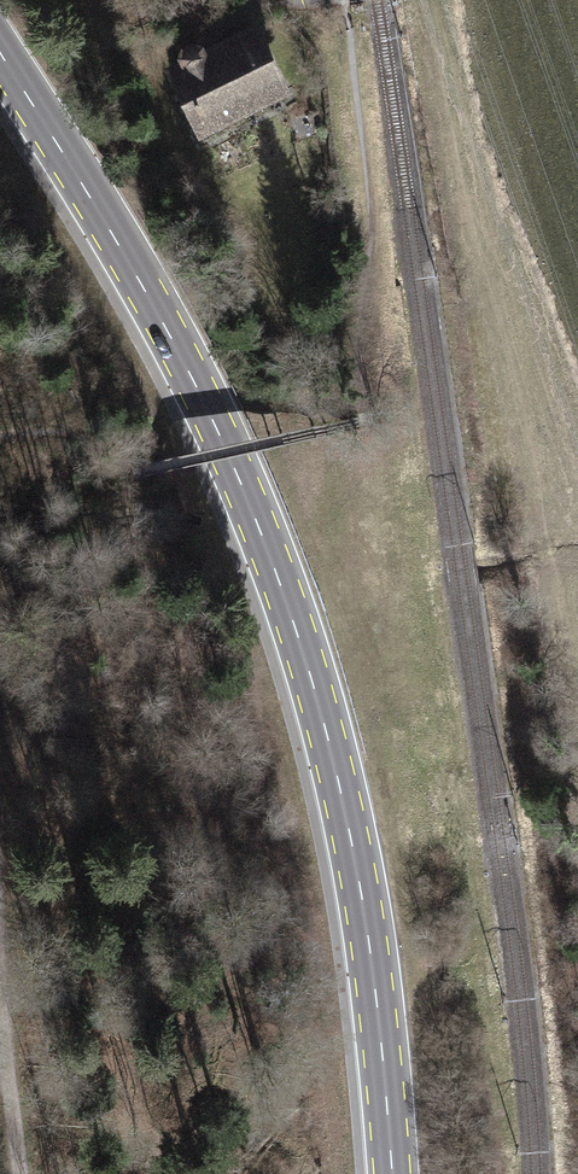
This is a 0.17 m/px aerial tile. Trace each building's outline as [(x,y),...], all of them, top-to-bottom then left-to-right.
[(255,28),(168,69),(199,134),(286,93),(255,28)]
